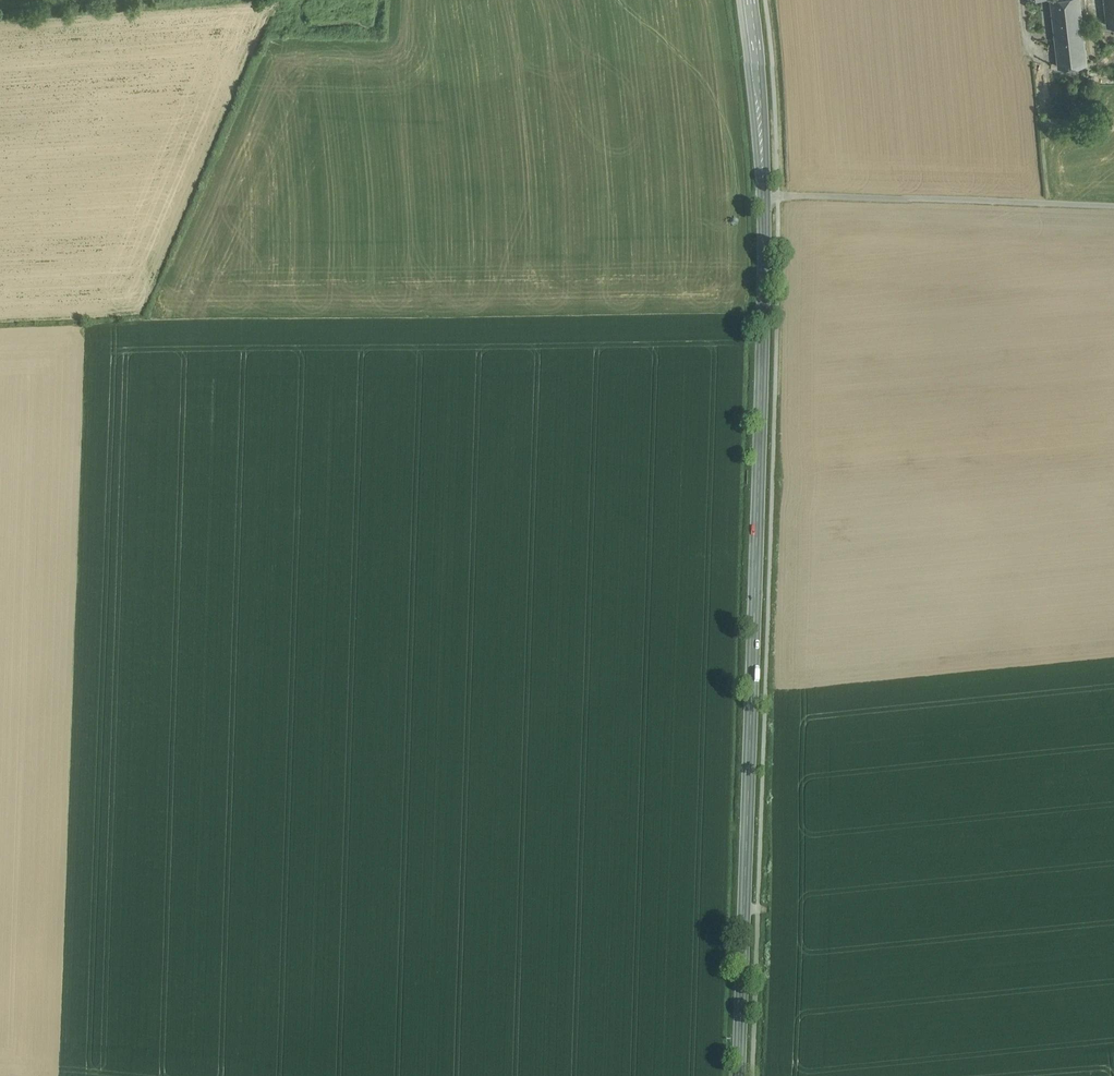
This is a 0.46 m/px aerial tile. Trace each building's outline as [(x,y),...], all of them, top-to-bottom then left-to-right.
[(1055,39),(1084,35),(1080,0),(1051,0),(1055,39)] [(1107,26),(1113,25),(1113,0),(1104,0),(1107,26)] [(1084,35),(1055,39),(1058,67),(1087,63),(1084,35)]
